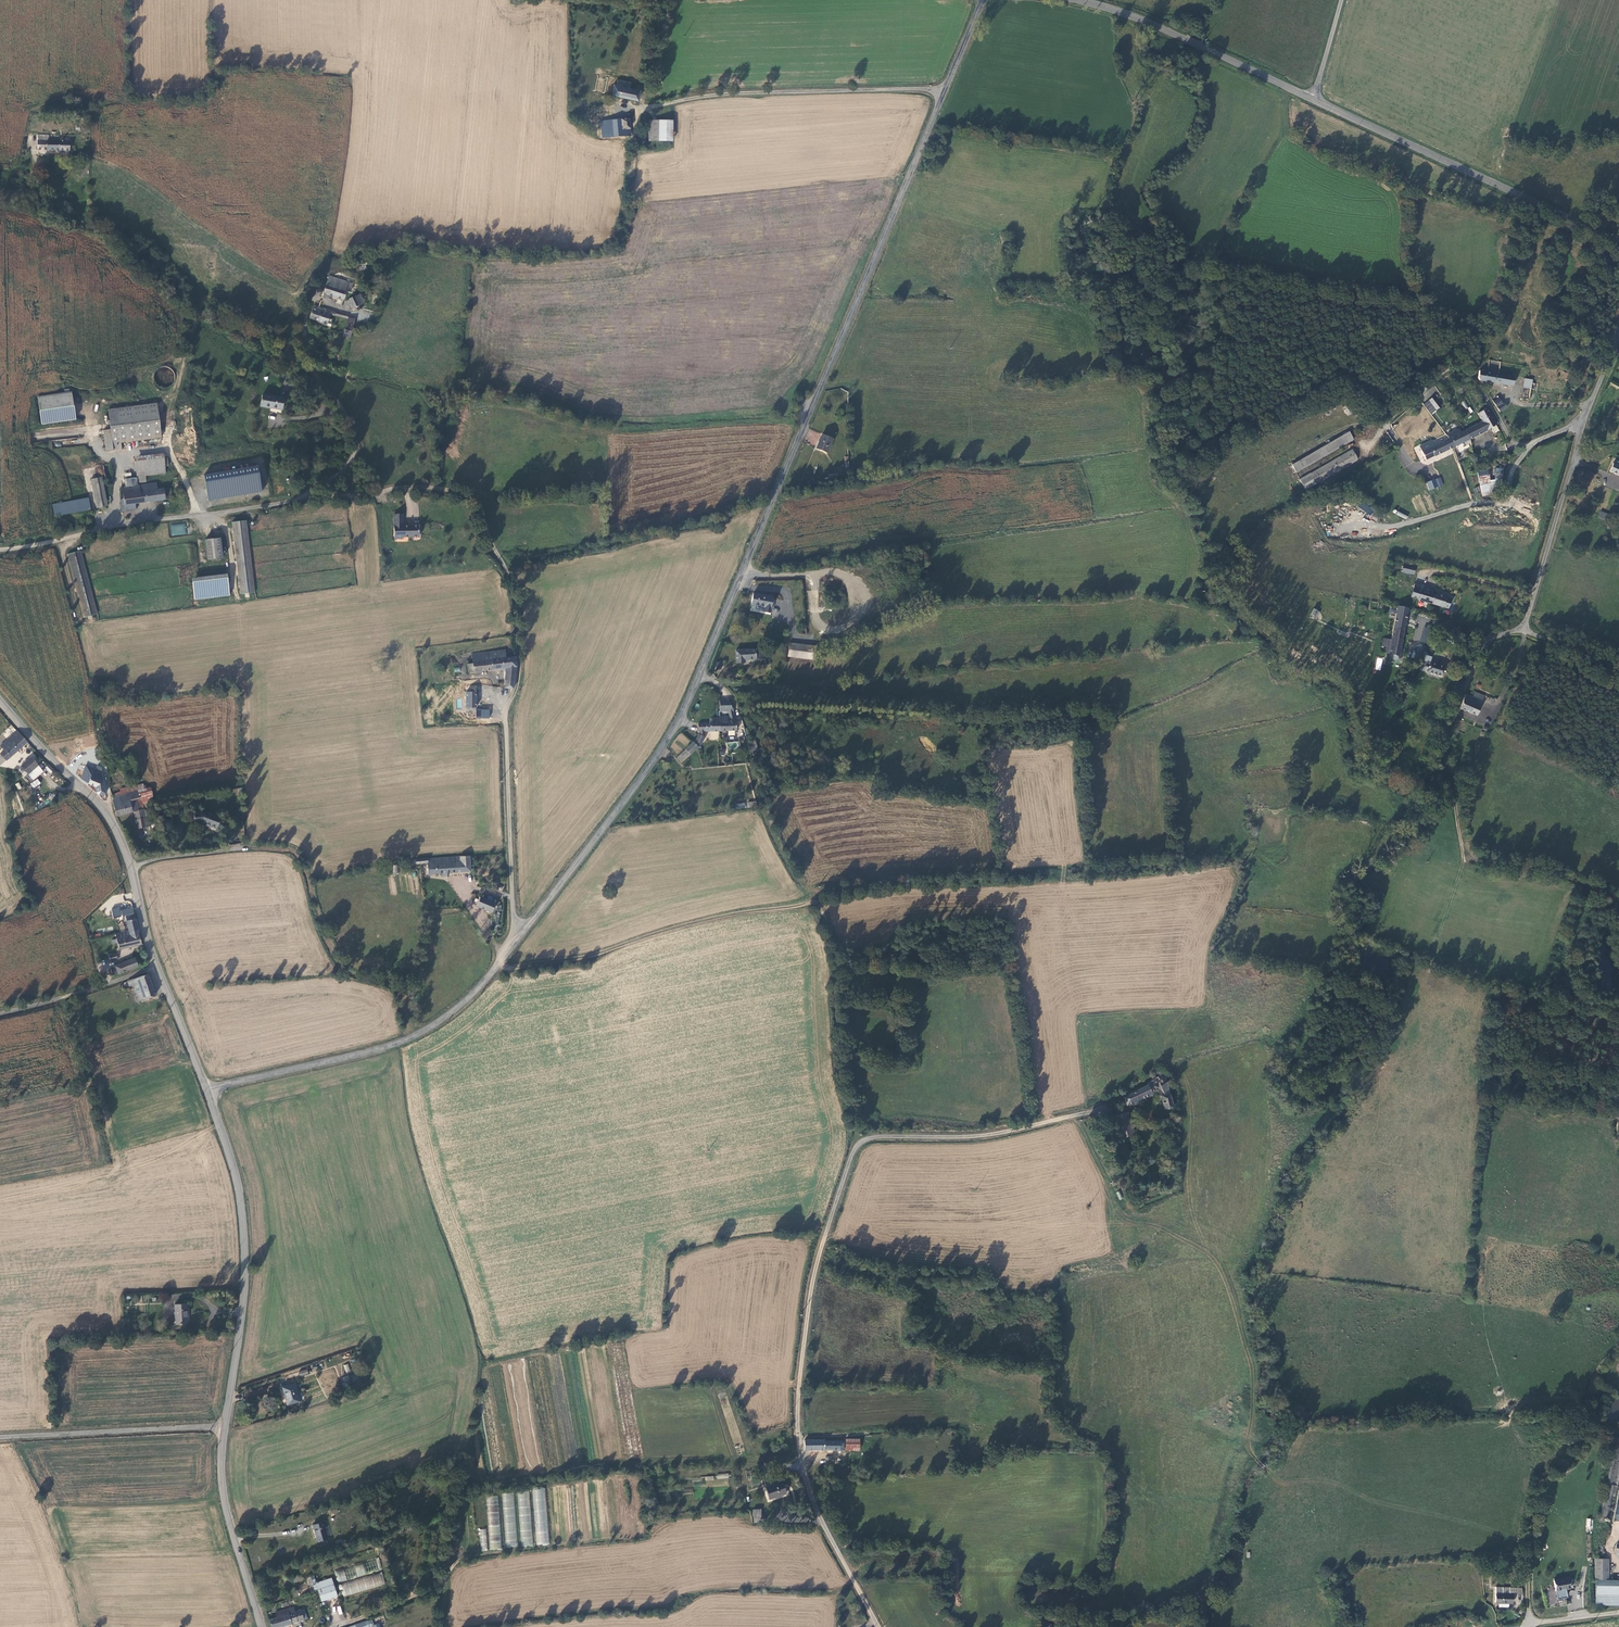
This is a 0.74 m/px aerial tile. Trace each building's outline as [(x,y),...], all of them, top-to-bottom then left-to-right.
[(625,82),(625,81),(613,79),(612,84),(609,83),(607,93),(633,98),(636,84),(632,83),(631,87),(624,86),(625,82)] [(617,118),(602,118),(602,128),(611,128),(611,127),(617,127),(617,118)] [(643,118),(642,139),(652,139),(654,119),(643,118)] [(667,119),(654,119),(652,139),(666,139),(667,119)] [(624,135),(624,127),(617,127),(611,127),(611,128),(602,128),(602,135),(624,135)] [(48,140),(48,135),(38,134),(37,149),(69,150),(70,137),(61,137),(60,140),(48,140)] [(351,292),(353,283),(329,276),(323,294),(344,301),(347,291),(351,292)] [(359,295),(354,297),(358,307),(359,306),(363,304),(359,295)] [(357,311),(361,309),(359,306),(358,307),(354,297),(346,301),(349,310),(350,310),(356,308),(357,311)] [(327,326),(329,318),(331,313),(332,311),(332,310),(314,304),(309,319),(318,322),(327,326)] [(349,317),(345,330),(352,331),(355,319),(349,317)] [(352,331),(345,330),(344,336),(351,338),(352,331)] [(1496,370),(1485,369),(1478,367),(1475,375),(1476,377),(1509,383),(1507,394),(1526,397),(1529,386),(1532,387),(1533,381),(1529,381),(1530,377),(1526,376),(1519,374),(1496,370)] [(64,393),(38,397),(39,411),(41,425),(76,420),(74,407),(72,392),(70,392),(64,393)] [(272,407),(283,409),(284,398),(263,395),(261,407),(272,409),(272,407)] [(1423,404),(1431,415),(1440,408),(1432,397),(1423,404)] [(1495,397),(1491,399),(1497,409),(1503,405),(1501,401),(1498,403),(1495,397)] [(157,403),(107,409),(110,429),(103,430),(106,451),(122,449),(121,442),(161,437),(157,403)] [(1484,406),(1475,411),(1480,419),(1458,430),(1446,436),(1430,443),(1428,445),(1431,453),(1432,453),(1485,427),(1493,422),(1484,406)] [(1446,436),(1458,430),(1456,426),(1444,432),(1446,436)] [(1350,436),(1345,428),(1290,461),(1289,459),(1287,460),(1288,462),(1293,470),(1350,436)] [(821,435),(815,449),(826,453),(832,440),(821,435)] [(1416,445),(1419,450),(1428,445),(1430,443),(1428,439),(1416,445)] [(1431,453),(1428,445),(1419,450),(1423,457),(1431,453)] [(1303,487),(1355,456),(1349,446),(1306,472),(1305,471),(1297,477),(1303,487)] [(1464,448),(1452,454),(1456,463),(1468,457),(1464,448)] [(165,467),(169,467),(168,458),(164,458),(164,454),(135,457),(137,478),(138,485),(147,484),(146,477),(166,474),(165,467)] [(848,472),(848,457),(844,457),(845,468),(837,470),(837,474),(848,472)] [(1618,464),(1611,461),(1607,469),(1618,473),(1618,464)] [(208,499),(262,493),(259,466),(205,473),(208,499)] [(1477,470),(1481,496),(1499,493),(1497,480),(1503,479),(1502,469),(1495,470),(1497,479),(1490,480),(1488,468),(1477,470)] [(102,477),(91,480),(96,508),(108,506),(102,477)] [(1433,477),(1424,480),(1428,488),(1436,484),(1433,477)] [(138,485),(137,478),(124,480),(125,487),(122,488),(123,499),(120,500),(122,512),(136,511),(136,504),(166,501),(164,490),(158,490),(157,483),(147,484),(138,485)] [(91,511),(89,498),(52,505),(54,517),(91,511)] [(1371,516),(1375,510),(1360,500),(1356,506),(1371,516)] [(1598,517),(1605,519),(1607,513),(1600,511),(1598,517)] [(390,517),(390,528),(399,528),(399,517),(390,517)] [(241,595),(255,593),(247,521),(232,523),(241,595)] [(399,528),(390,528),(391,538),(399,537),(399,540),(415,539),(415,529),(399,529),(399,528)] [(221,539),(206,541),(208,561),(223,559),(221,539)] [(83,618),(97,615),(81,551),(67,555),(83,618)] [(227,575),(192,579),(192,584),(194,600),(230,596),(228,580),(227,575)] [(1406,594),(1413,596),(1413,597),(1437,604),(1438,604),(1443,606),(1446,597),(1440,595),(1441,595),(1431,592),(1427,591),(1428,586),(1410,581),(1406,594)] [(774,597),(753,594),(751,607),(765,609),(765,614),(771,615),(774,597)] [(1395,647),(1402,606),(1392,604),(1386,638),(1382,638),(1380,652),(1384,652),(1383,657),(1395,659),(1397,648),(1395,647)] [(1310,616),(1317,619),(1320,611),(1313,608),(1310,616)] [(1432,651),(1437,634),(1432,633),(1427,649),(1432,651)] [(815,658),(817,645),(790,643),(789,656),(815,658)] [(765,647),(735,649),(736,663),(746,663),(746,660),(760,660),(760,658),(766,658),(765,647)] [(504,687),(514,688),(517,665),(516,655),(506,657),(505,648),(471,653),(472,662),(467,663),(468,672),(505,668),(504,687)] [(1409,657),(1417,660),(1419,653),(1420,650),(1412,648),(1409,657)] [(1422,654),(1419,653),(1417,660),(1414,668),(1415,668),(1422,654)] [(1415,668),(1421,670),(1424,661),(1425,655),(1422,654),(1415,668)] [(1440,665),(1424,661),(1421,670),(1438,674),(1440,665)] [(91,685),(92,690),(107,686),(106,680),(91,685)] [(94,696),(109,692),(107,686),(92,690),(94,696)] [(465,691),(465,707),(476,707),(476,691),(465,691)] [(1482,703),(1466,695),(1460,708),(1474,714),(1478,706),(1481,707),(1482,703)] [(729,700),(720,700),(720,711),(728,711),(729,714),(729,717),(721,717),(720,730),(737,730),(735,717),(733,711),(729,700)] [(489,718),(490,710),(476,709),(476,718),(489,718)] [(720,730),(721,717),(712,718),(712,721),(709,721),(709,723),(698,723),(698,731),(699,731),(699,734),(695,740),(694,743),(697,746),(699,743),(701,744),(705,737),(705,731),(720,730)] [(17,730),(0,745),(4,750),(0,753),(6,760),(27,741),(17,730)] [(690,754),(697,747),(697,746),(694,743),(693,742),(685,749),(690,753),(690,754)] [(681,762),(690,753),(685,749),(676,758),(681,762)] [(38,765),(31,756),(21,765),(21,766),(28,774),(33,780),(44,771),(41,768),(43,766),(40,763),(38,765)] [(71,759),(69,766),(73,768),(72,769),(81,773),(84,765),(75,762),(76,761),(71,759)] [(55,771),(48,764),(45,767),(46,770),(51,774),(55,771)] [(95,786),(96,792),(99,794),(107,793),(103,771),(100,770),(101,767),(96,765),(95,767),(86,764),(81,778),(88,784),(95,786)] [(28,774),(21,766),(17,770),(20,774),(22,772),(25,776),(28,774)] [(29,783),(33,789),(41,783),(37,778),(29,783)] [(142,798),(145,807),(155,804),(150,787),(146,788),(145,785),(143,786),(143,783),(136,785),(137,791),(139,799),(142,798)] [(121,789),(122,795),(137,791),(136,785),(121,789)] [(139,799),(137,791),(122,795),(114,797),(115,800),(112,800),(116,815),(133,811),(139,809),(137,800),(139,799)] [(135,820),(136,820),(147,817),(145,807),(142,798),(139,799),(137,800),(139,809),(133,811),(135,820)] [(215,833),(219,822),(204,815),(193,815),(192,827),(201,827),(215,833)] [(148,827),(147,817),(136,820),(139,829),(148,827)] [(447,873),(470,871),(469,856),(427,858),(427,860),(415,862),(416,864),(427,864),(428,875),(442,874),(447,873)] [(480,897),(477,906),(492,912),(495,903),(480,897)] [(126,920),(129,930),(139,928),(136,918),(126,920)] [(120,949),(143,945),(139,928),(129,930),(116,933),(117,938),(111,940),(112,945),(118,944),(120,949)] [(135,958),(115,966),(118,974),(139,966),(135,958)] [(147,975),(132,979),(132,980),(133,983),(134,985),(139,1001),(155,996),(147,975)] [(1166,1080),(1164,1073),(1147,1083),(1148,1085),(1123,1097),(1126,1107),(1163,1092),(1158,1083),(1166,1080)] [(1170,1093),(1166,1080),(1158,1083),(1163,1092),(1164,1094),(1170,1093)] [(1170,1093),(1164,1094),(1160,1095),(1164,1112),(1174,1110),(1170,1093)] [(189,1323),(187,1302),(174,1303),(175,1324),(189,1323)] [(348,1375),(342,1377),(344,1383),(358,1377),(357,1374),(349,1377),(348,1375)] [(282,1386),(287,1404),(301,1400),(295,1382),(282,1386)] [(1618,1477),(1618,1437),(1600,1515),(1610,1518),(1618,1477)] [(846,1450),(860,1450),(860,1438),(846,1438),(846,1450)] [(805,1450),(825,1450),(825,1440),(825,1439),(805,1439),(805,1450)] [(845,1440),(825,1440),(825,1450),(845,1450),(845,1440)] [(782,1480),(765,1486),(770,1499),(787,1493),(782,1480)] [(546,1489),(534,1490),(538,1547),(550,1546),(546,1489)] [(529,1491),(518,1492),(523,1547),(534,1546),(529,1491)] [(514,1494),(503,1495),(508,1549),(519,1548),(514,1494)] [(499,1496),(487,1497),(490,1550),(503,1549),(499,1496)] [(335,1504),(328,1507),(330,1514),(338,1512),(335,1504)] [(753,1509),(753,1523),(761,1522),(761,1509),(753,1509)] [(312,1525),(317,1542),(328,1538),(323,1522),(312,1525)] [(1595,1558),(1594,1579),(1595,1580),(1595,1604),(1618,1605),(1618,1579),(1608,1579),(1608,1559),(1595,1558)] [(375,1559),(335,1571),(338,1582),(378,1571),(375,1559)] [(378,1573),(340,1585),(344,1596),(381,1585),(378,1573)] [(315,1583),(312,1576),(305,1578),(307,1586),(312,1585),(315,1584),(315,1583)] [(1565,1588),(1570,1587),(1567,1576),(1552,1579),(1555,1590),(1565,1588)] [(332,1584),(331,1578),(315,1583),(315,1584),(317,1589),(332,1584)] [(317,1589),(320,1600),(336,1595),(332,1584),(317,1589)] [(299,1587),(301,1594),(309,1592),(307,1585),(299,1587)] [(1495,1586),(1495,1593),(1502,1594),(1502,1593),(1513,1593),(1513,1594),(1522,1594),(1522,1587),(1495,1586)] [(1565,1588),(1555,1590),(1556,1598),(1566,1596),(1565,1588)] [(1502,1594),(1495,1593),(1495,1604),(1498,1604),(1508,1604),(1512,1604),(1513,1594),(1513,1593),(1502,1593),(1502,1594)] [(297,1622),(294,1611),(293,1607),(274,1612),(276,1617),(267,1619),(269,1626),(279,1626),(287,1624),(297,1622)] [(300,1609),(294,1611),(297,1622),(304,1620),(300,1610),(300,1609)]
